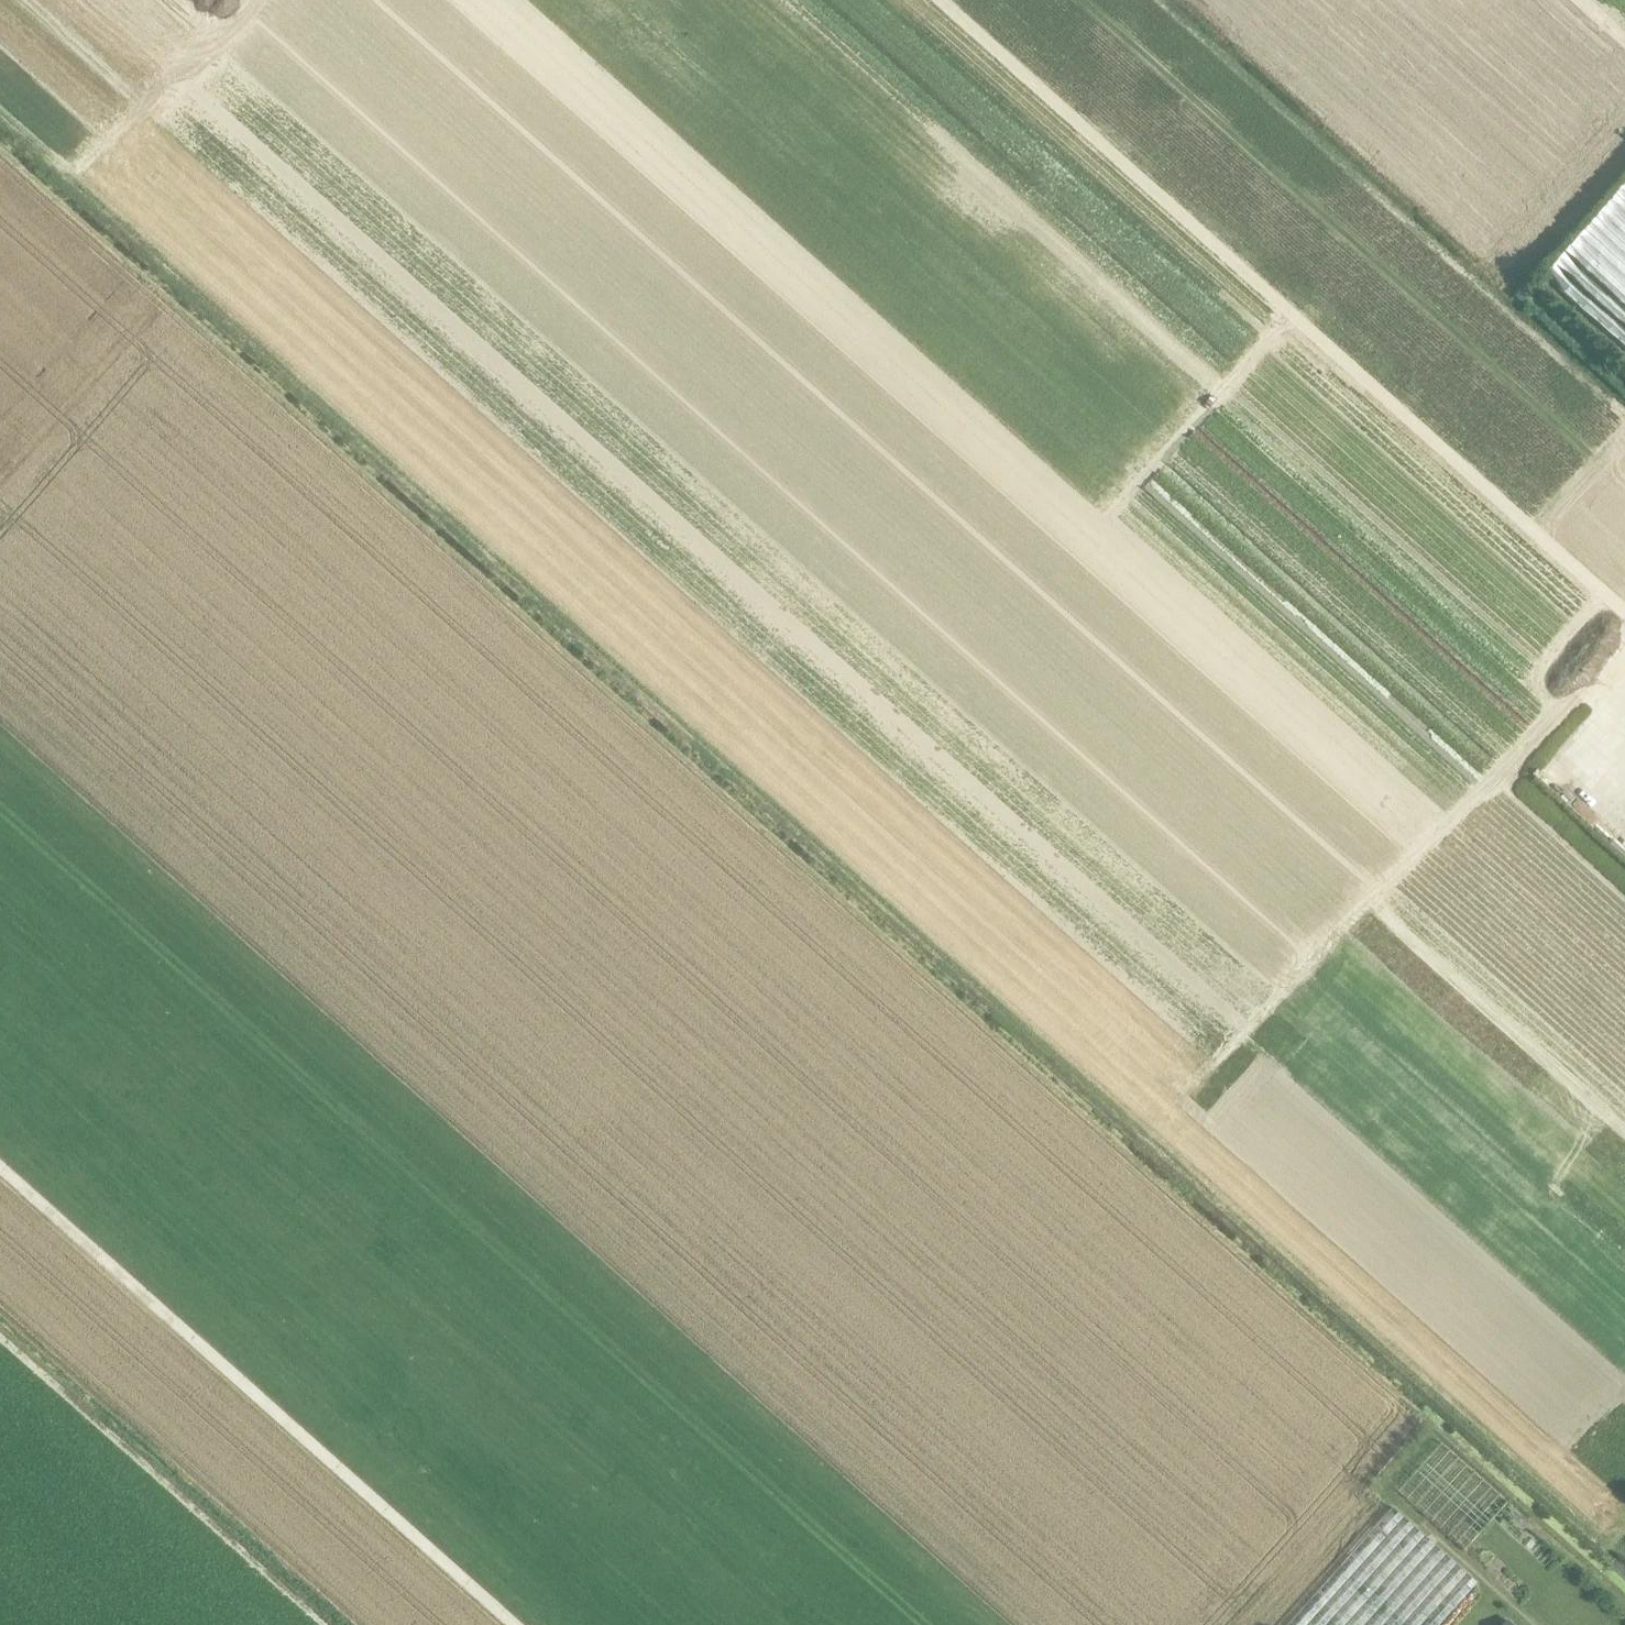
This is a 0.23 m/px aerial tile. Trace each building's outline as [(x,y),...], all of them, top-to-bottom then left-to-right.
[(1477,1582),(1393,1507),(1288,1624),(1439,1624),(1477,1582)]
